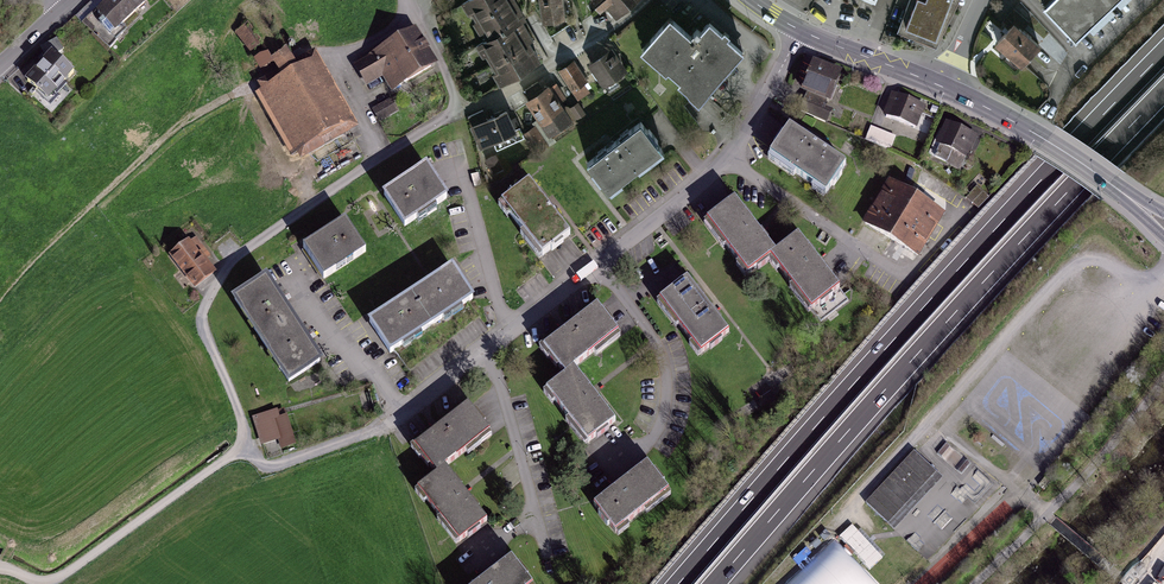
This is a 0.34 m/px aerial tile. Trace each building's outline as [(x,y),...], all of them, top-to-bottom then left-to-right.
[(125,37),(157,10),(148,0),(135,0),(110,20),(125,37)] [(465,11),(485,43),(477,48),(497,81),(530,61),(522,47),(528,43),(518,26),(525,24),(510,0),(482,0),(465,11)] [(537,26),(563,24),(561,0),(535,0),(537,26)] [(615,16),(634,0),(601,0),(615,16)] [(899,29),(936,44),(957,0),(910,0),(899,29)] [(1041,12),(1070,44),(1120,0),(1054,0),(1041,12)] [(1027,25),(1013,13),(982,48),(1018,78),(1041,52),(1020,34),(1027,25)] [(692,36),(669,16),(641,47),(697,98),(743,46),(709,16),(692,36)] [(250,27),(235,37),(250,58),(265,48),(250,27)] [(412,33),(356,69),(380,105),(435,70),(412,33)] [(611,53),(586,70),(601,92),(626,75),(611,53)] [(270,81),(255,88),(293,163),(354,132),(314,55),(286,69),(280,57),(262,66),(270,81)] [(38,88),(55,106),(86,78),(68,59),(38,88)] [(576,63),(556,77),(576,105),(588,96),(584,89),(590,85),(576,63)] [(834,79),(809,68),(796,96),(806,100),(800,112),(826,123),(831,113),(821,108),(834,79)] [(556,86),(522,107),(545,143),(571,126),(558,106),(565,101),(556,86)] [(925,111),(889,95),(880,117),(916,132),(925,111)] [(388,103),(372,112),(380,126),(396,117),(388,103)] [(472,126),(487,121),(483,110),(468,116),(472,126)] [(504,116),(468,131),(477,152),(514,137),(504,116)] [(643,119),(587,162),(609,190),(665,147),(643,119)] [(976,139),(943,126),(933,152),(965,165),(976,139)] [(534,131),(523,140),(535,156),(547,147),(534,131)] [(886,136),(871,131),(867,143),(881,148),(886,136)] [(841,170),(783,133),(764,163),(822,200),(841,170)] [(487,158),(491,173),(502,170),(497,155),(487,158)] [(428,166),(385,194),(405,226),(448,197),(428,166)] [(529,182),(497,205),(535,259),(567,236),(529,182)] [(945,219),(887,184),(859,230),(916,265),(945,219)] [(779,249),(738,195),(706,219),(749,275),(774,255),(812,306),(837,287),(798,235),(779,249)] [(345,220),(302,248),(322,279),(365,251),(345,220)] [(192,244),(174,259),(197,287),(215,273),(192,244)] [(453,265),(370,321),(391,352),(474,296),(453,265)] [(266,275),(236,294),(290,380),(320,361),(266,275)] [(729,332),(687,279),(660,300),(702,353),(729,332)] [(601,302),(544,346),(565,372),(547,386),(589,441),(617,419),(575,365),(622,329),(601,302)] [(466,406),(414,445),(436,475),(417,489),(458,543),(488,521),(445,464),(487,433),(466,406)] [(282,412),(250,419),(257,451),(289,444),(282,412)] [(940,475),(916,452),(866,503),(890,526),(940,475)] [(651,465),(595,508),(615,535),(671,492),(651,465)] [(870,572),(883,560),(853,526),(837,541),(835,538),(816,556),(810,549),(791,566),(807,583),(880,583),(870,572)] [(477,583),(532,583),(511,557),(477,583)]
